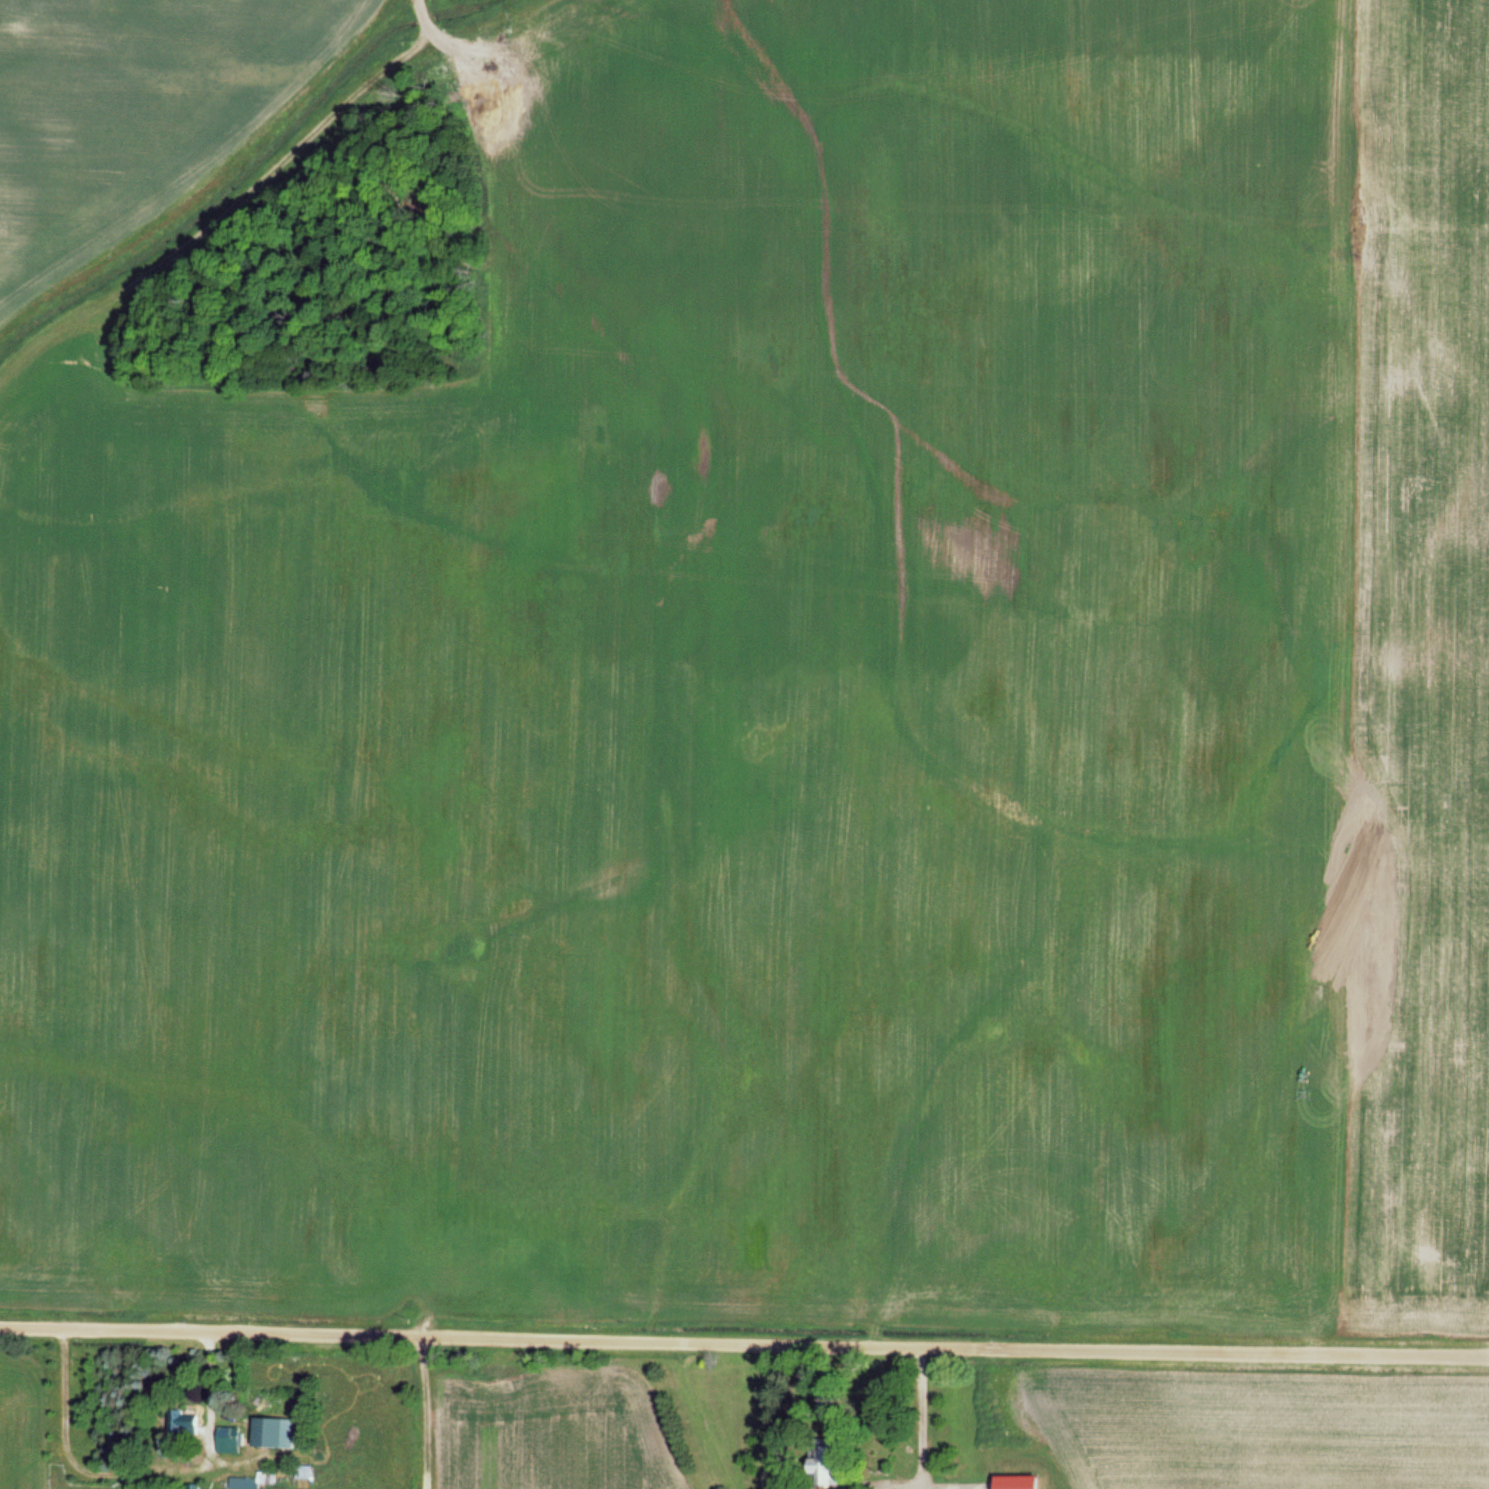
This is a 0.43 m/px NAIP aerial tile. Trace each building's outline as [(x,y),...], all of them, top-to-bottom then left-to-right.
[(167,1410),(168,1435),(196,1435),(196,1415),(185,1415),(185,1410),(167,1410)] [(291,1418),(251,1418),(251,1448),(291,1448),(291,1418)] [(836,1487),(836,1440),(808,1440),(808,1475),(814,1475),(814,1487),(836,1487)] [(308,1480),(309,1467),(296,1467),(295,1479),(308,1480)] [(993,1477),(993,1488),(1036,1488),(1036,1477),(993,1477)]
